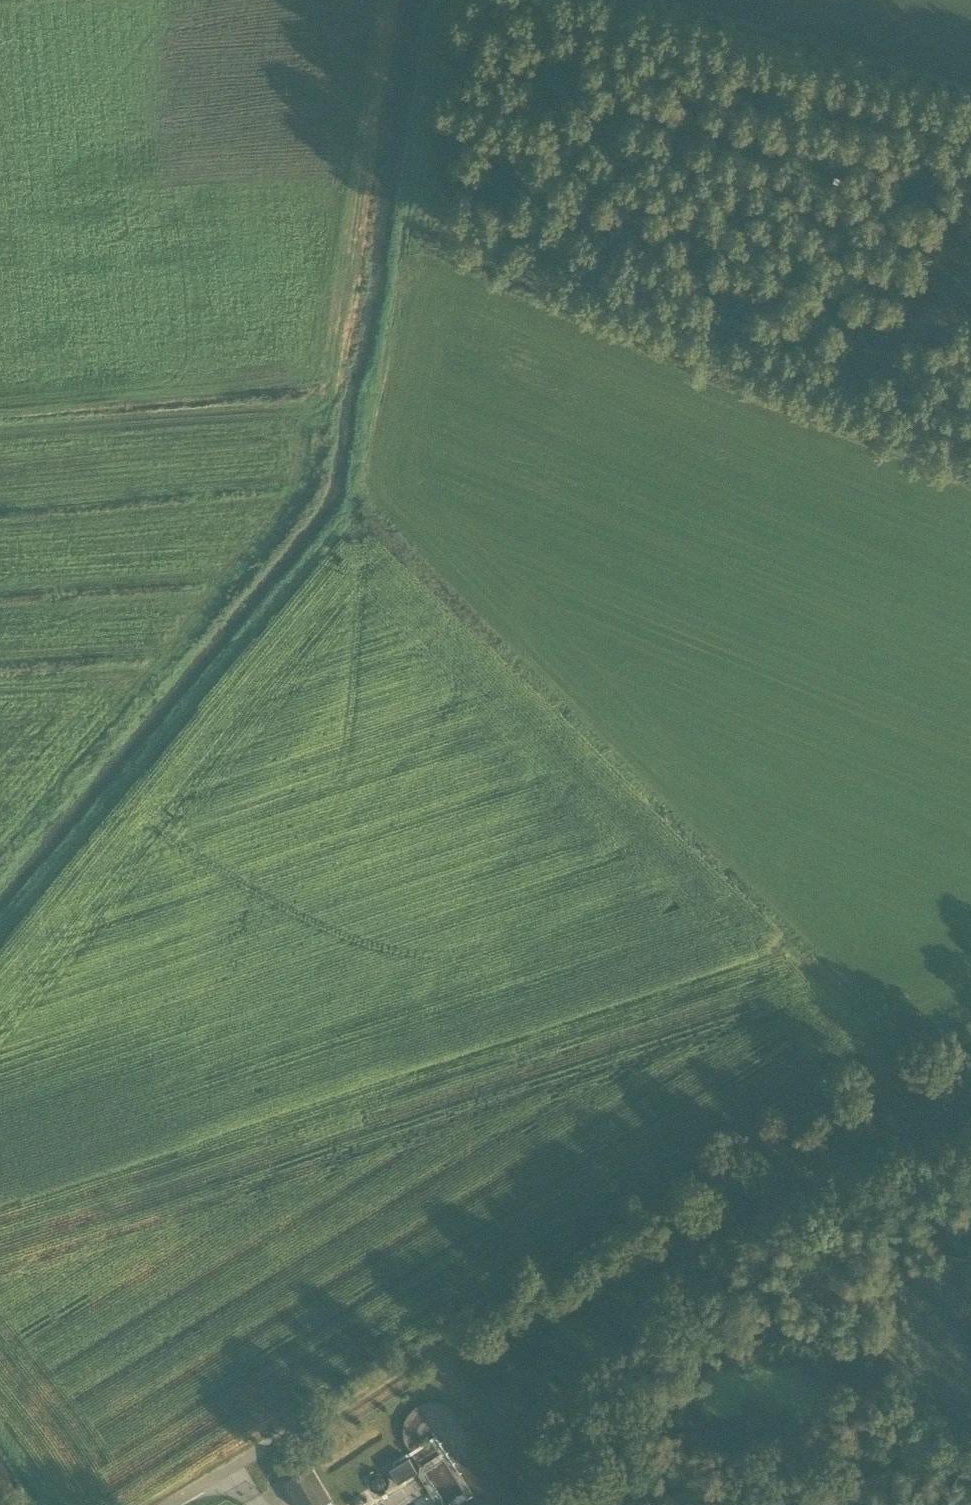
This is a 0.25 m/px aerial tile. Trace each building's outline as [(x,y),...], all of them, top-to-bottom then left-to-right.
[(408,1459),(389,1471),(397,1485),(417,1474),(408,1459)] [(312,1467),(287,1482),(301,1504),(322,1504),(332,1499),(312,1467)]
